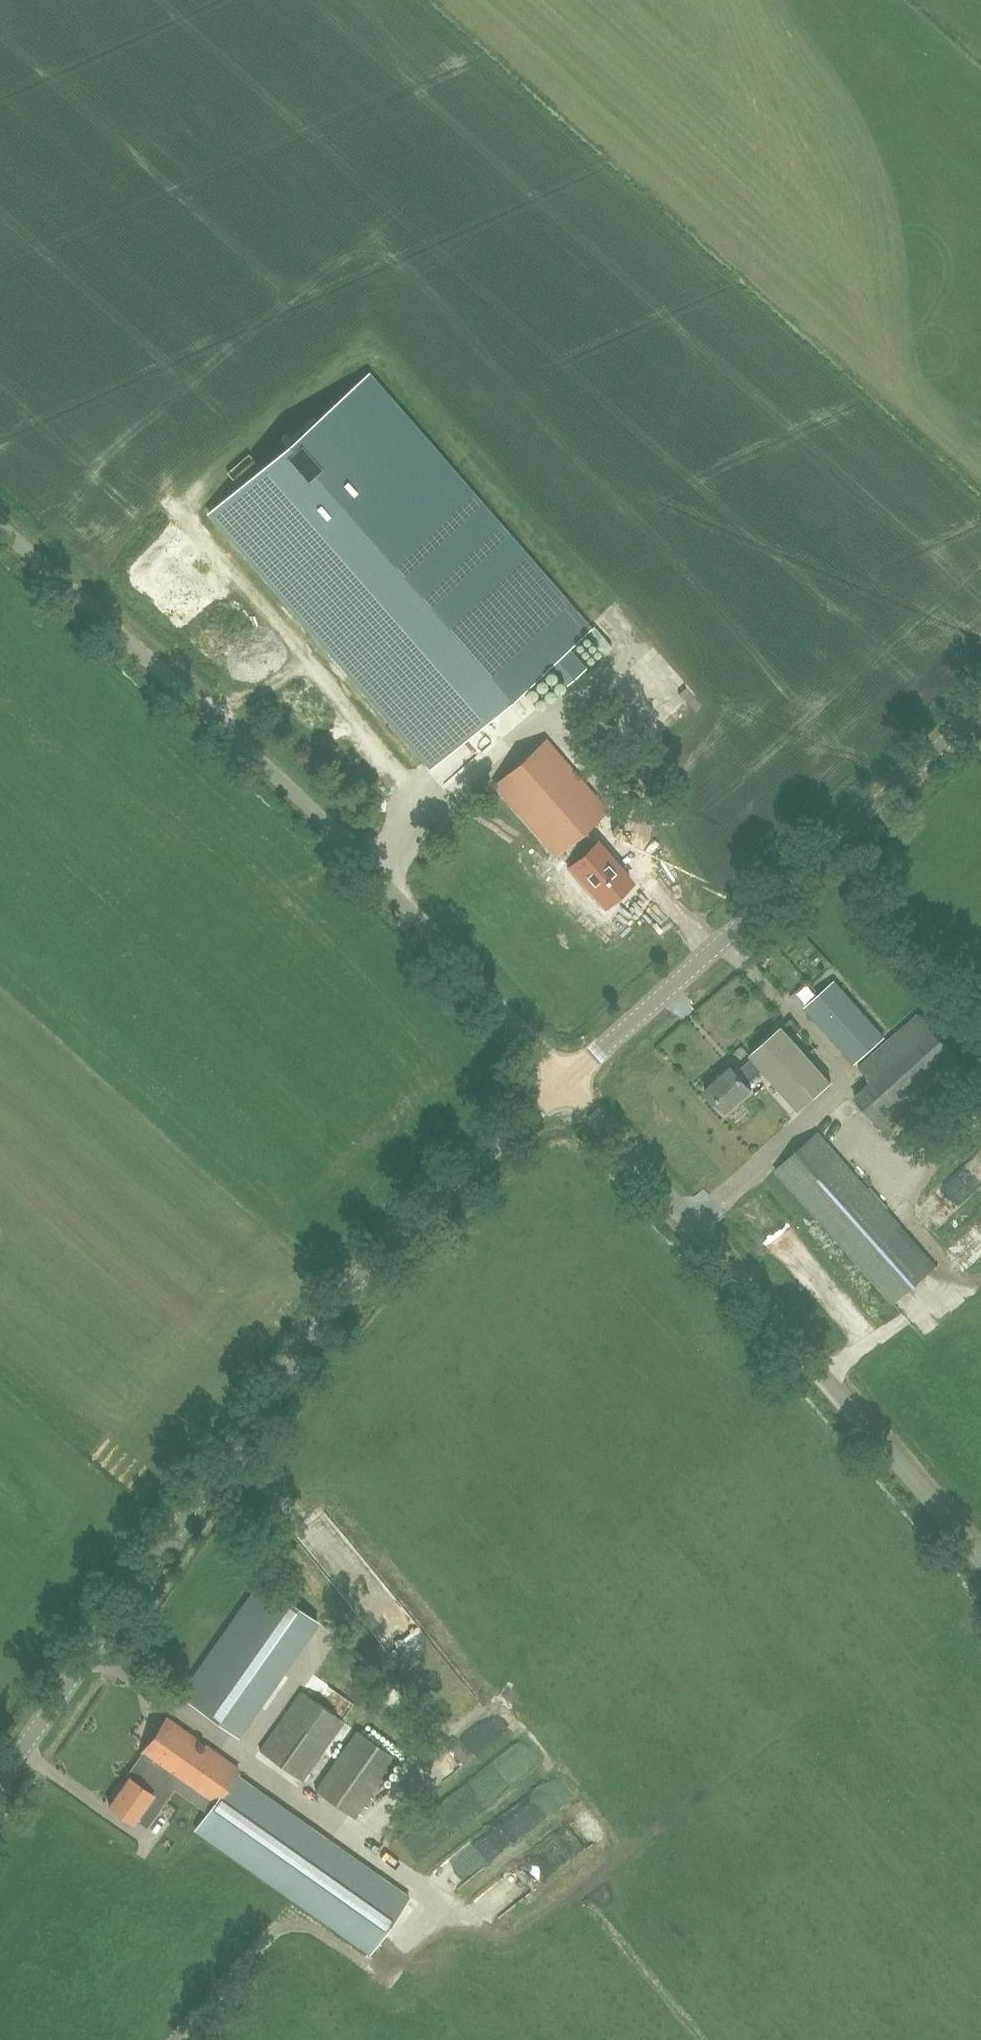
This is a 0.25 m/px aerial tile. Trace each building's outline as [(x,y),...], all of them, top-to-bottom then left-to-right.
[(568,648),(591,629),(371,375),(210,515),(430,769),(550,664),(569,685),(587,670),(568,648)] [(557,853),(562,848),(581,832),(606,810),(547,742),(498,785),(557,853)] [(597,840),(568,865),(597,898),(599,895),(608,905),(621,893),(624,897),(633,889),(630,886),(634,882),(597,840)] [(855,1062),(884,1036),(834,981),(805,1007),(855,1062)] [(886,1133),(963,1063),(919,1013),(903,1027),(904,1027),(859,1067),(872,1083),(855,1098),(886,1133)] [(799,1110),(831,1081),(783,1026),(751,1055),(752,1057),(747,1062),(758,1074),(763,1070),(799,1110)] [(758,1074),(747,1062),(736,1072),(731,1066),(704,1090),(725,1113),(751,1089),(747,1084),(758,1074)] [(894,1303),(935,1265),(818,1133),(776,1170),(894,1303)] [(293,1657),(234,1616),(180,1693),(183,1695),(238,1734),(293,1657)] [(303,1780),(345,1721),(302,1691),(260,1750),(303,1780)] [(239,1770),(167,1718),(127,1774),(130,1777),(109,1805),(134,1823),(136,1819),(148,1828),(166,1802),(161,1798),(172,1783),(177,1787),(182,1779),(214,1802),(195,1828),(366,1951),(405,1896),(235,1774),(239,1770)] [(355,1817),(397,1759),(358,1731),(316,1789),(355,1817)] [(517,1857),(550,1821),(537,1810),(505,1846),(517,1857)] [(458,1907),(471,1895),(464,1888),(452,1900),(458,1907)]
